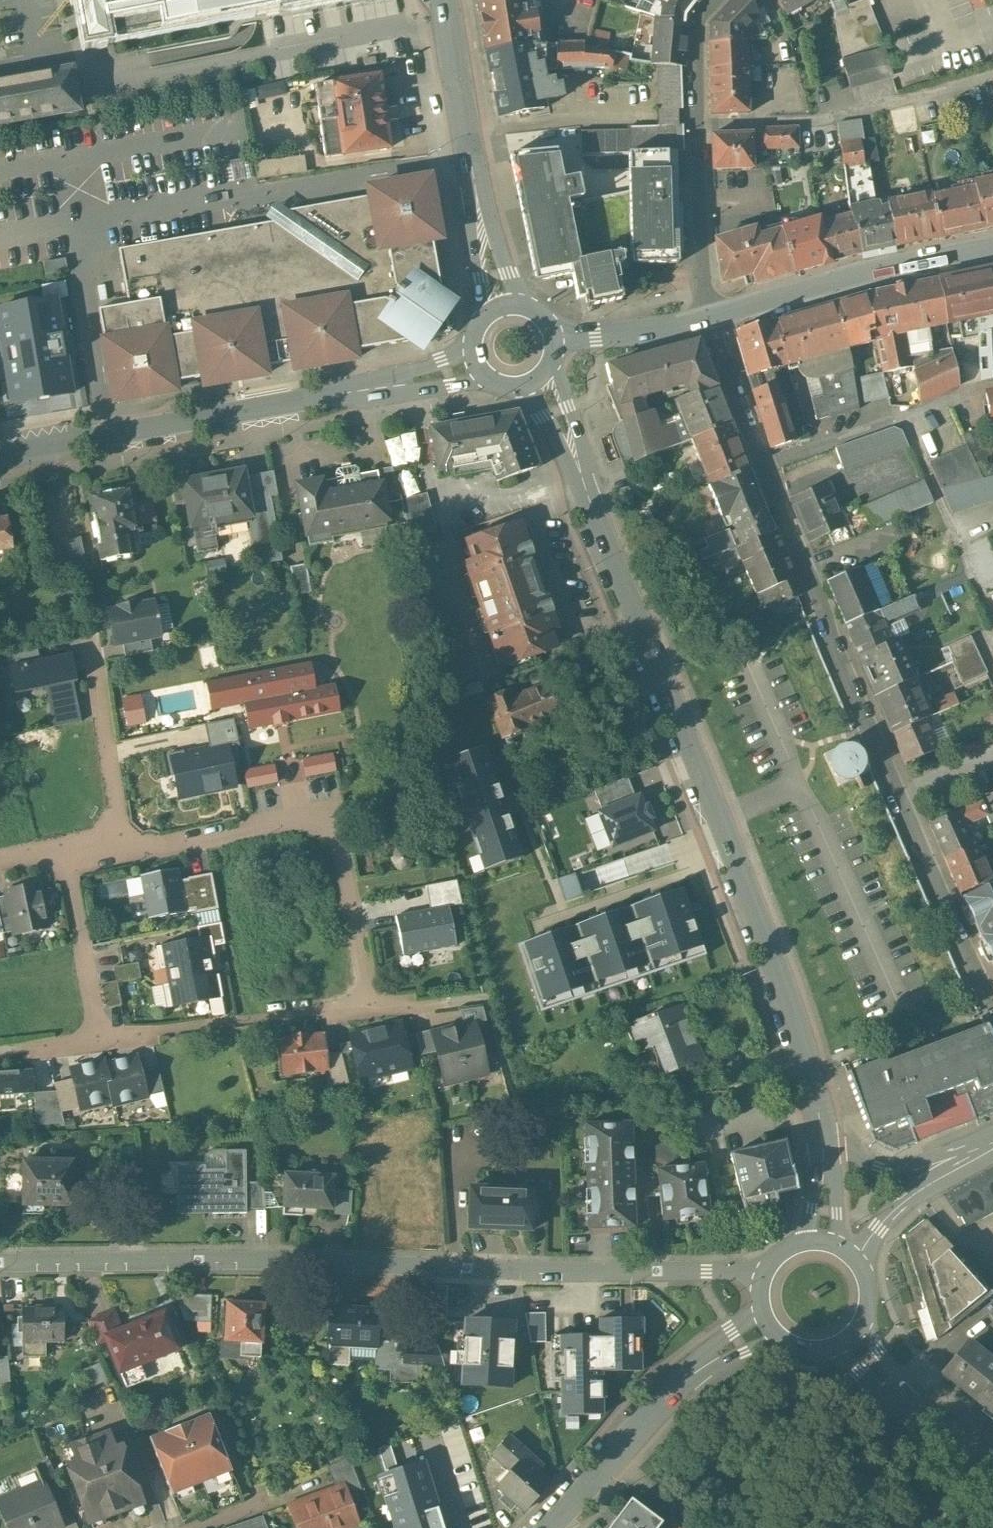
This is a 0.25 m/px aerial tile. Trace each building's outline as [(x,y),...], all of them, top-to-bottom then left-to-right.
[(77,9),(84,8),(82,0),(76,0),(77,9)] [(84,8),(77,9),(84,45),(290,6),(291,12),(352,0),(82,0),(84,8)] [(486,50),(515,45),(545,44),(537,0),(500,0),(478,2),(486,50)] [(649,13),(655,2),(649,0),(630,0),(628,7),(649,13)] [(654,15),(685,28),(686,16),(696,3),(691,0),(656,0),(655,2),(649,13),(654,15)] [(748,0),(732,0),(708,24),(708,43),(744,40),(743,29),(757,21),(748,0)] [(784,14),(808,0),(776,0),(784,14)] [(833,18),(842,56),(882,41),(866,0),(860,0),(844,6),(847,12),(833,18)] [(685,28),(654,15),(652,56),(651,64),(670,63),(683,66),(685,28)] [(743,29),(744,40),(765,38),(757,21),(743,29)] [(590,30),(586,45),(605,50),(607,41),(608,34),(590,30)] [(744,40),(708,43),(708,68),(747,67),(744,40)] [(615,42),(607,41),(605,50),(613,51),(615,42)] [(515,45),(486,50),(499,117),(543,108),(541,100),(562,96),(560,84),(554,85),(552,78),(544,79),(542,70),(556,68),(611,66),(613,51),(605,50),(586,45),(583,45),(582,43),(545,44),(515,45)] [(884,49),(842,60),(849,86),(891,74),(884,49)] [(630,60),(651,64),(652,56),(631,51),(630,55),(630,60)] [(259,62),(244,65),(246,77),(261,74),(259,62)] [(78,109),(70,69),(67,70),(66,65),(54,67),(55,72),(0,82),(0,123),(78,109)] [(747,67),(708,68),(710,114),(748,112),(747,67)] [(368,76),(314,84),(324,156),(379,149),(383,150),(387,149),(389,146),(390,141),(388,138),(386,137),(379,84),(380,81),(380,78),(378,75),(374,74),(371,74),(368,76)] [(259,96),(287,90),(285,79),(257,84),(259,96)] [(924,104),(914,106),(918,127),(928,125),(924,104)] [(909,108),(897,110),(902,134),(914,132),(909,108)] [(839,142),(859,140),(863,139),(860,119),(836,123),(839,142)] [(630,126),(631,152),(683,150),(682,124),(630,126)] [(630,126),(578,127),(579,153),(631,152),(630,126)] [(797,127),(757,128),(757,148),(793,147),(793,153),(797,153),(797,127)] [(750,133),(710,134),(712,168),(757,167),(757,155),(751,155),(750,133)] [(863,165),(863,163),(859,140),(839,142),(843,168),(863,165)] [(556,150),(508,154),(533,274),(541,273),(542,279),(571,274),(576,299),(584,298),(585,307),(622,299),(615,264),(630,261),(628,191),(583,200),(578,175),(576,176),(576,177),(568,179),(568,183),(562,184),(556,150)] [(627,153),(628,191),(630,261),(630,264),(677,263),(677,251),(681,251),(680,203),(676,203),(674,152),(627,153)] [(303,155),(255,161),(257,177),(305,171),(303,155)] [(843,168),(848,207),(867,203),(864,191),(873,190),(867,163),(863,163),(863,165),(843,168)] [(377,195),(388,258),(126,304),(96,309),(112,403),(141,398),(178,392),(176,383),(201,379),(202,387),(226,384),(224,374),(244,371),(245,379),(265,376),(264,366),(292,362),(293,370),(313,366),(311,357),(335,353),(336,361),(354,358),(353,349),(412,340),(428,337),(442,335),(446,333),(447,329),(444,315),(439,282),(430,231),(438,230),(431,184),(421,186),(420,178),(375,186),(377,195)] [(973,182),(982,228),(992,225),(992,178),(973,182)] [(982,228),(973,182),(948,187),(949,193),(931,196),(938,236),(982,228)] [(938,236),(931,196),(930,193),(886,202),(887,205),(895,246),(938,236)] [(117,249),(126,304),(388,258),(377,195),(287,211),(294,217),(285,231),(271,222),(117,249)] [(895,246),(887,205),(880,207),(879,201),(867,203),(848,207),(850,214),(860,252),(895,246)] [(860,252),(850,214),(818,223),(829,261),(860,252)] [(829,261),(818,223),(817,219),(781,229),(792,272),(829,261)] [(754,228),(740,232),(743,249),(745,250),(745,239),(756,236),(754,228)] [(792,272),(781,229),(756,236),(745,239),(745,250),(751,273),(754,283),(792,272)] [(721,282),(751,273),(745,250),(743,249),(740,232),(713,240),(721,282)] [(65,258),(43,262),(45,274),(67,270),(65,258)] [(936,279),(946,322),(979,315),(992,312),(992,267),(936,279)] [(936,279),(867,292),(875,336),(907,330),(928,326),(946,322),(936,279)] [(867,292),(833,302),(847,347),(876,339),(875,336),(867,292)] [(833,302),(772,320),(786,366),(798,362),(800,370),(802,375),(806,379),(812,381),(817,379),(820,376),(852,367),(851,359),(847,347),(833,302)] [(979,315),(981,332),(981,334),(992,333),(992,312),(979,315)] [(772,320),(734,330),(770,448),(794,440),(780,397),(777,398),(769,371),(786,366),(772,320)] [(907,330),(911,356),(933,351),(928,326),(907,330)] [(875,336),(876,339),(883,371),(913,365),(911,356),(907,330),(875,336)] [(981,332),(977,333),(979,381),(992,379),(992,333),(981,334),(981,332)] [(697,341),(656,353),(665,389),(684,383),(689,394),(715,385),(697,341)] [(14,362),(19,393),(66,385),(59,344),(40,347),(42,358),(14,362)] [(938,361),(915,371),(920,401),(958,385),(951,347),(937,350),(938,361)] [(656,353),(607,367),(612,384),(604,386),(618,421),(644,412),(640,402),(644,395),(665,389),(656,353)] [(820,376),(817,379),(822,394),(829,416),(830,417),(858,409),(852,367),(820,376)] [(887,394),(883,371),(860,376),(864,401),(887,394)] [(715,385),(689,394),(675,400),(683,419),(691,438),(710,430),(730,425),(715,385)] [(984,392),(991,426),(992,425),(992,390),(984,392)] [(817,420),(829,416),(822,394),(809,398),(817,420)] [(515,412),(429,428),(436,470),(489,461),(499,485),(512,481),(510,476),(537,467),(515,412)] [(640,459),(691,438),(683,419),(632,439),(640,459)] [(710,430),(691,438),(709,485),(747,469),(730,425),(710,430)] [(892,427),(836,447),(844,468),(907,445),(900,430),(892,427)] [(968,449),(942,460),(953,485),(981,478),(968,449)] [(929,465),(939,488),(953,485),(942,460),(929,465)] [(373,469),(373,472),(376,485),(381,484),(385,503),(400,500),(391,467),(373,469)] [(323,498),(299,502),(305,529),(312,529),(314,545),(332,541),(331,530),(388,520),(385,503),(381,484),(376,485),(373,472),(357,475),(356,471),(351,468),(335,471),(332,474),(333,480),(320,482),(323,498)] [(184,482),(183,482),(187,503),(191,526),(212,522),(248,516),(250,516),(243,476),(241,469),(225,472),(225,474),(184,482)] [(747,469),(709,485),(720,515),(758,498),(747,469)] [(250,516),(248,516),(256,564),(281,560),(270,496),(277,495),(272,471),(243,476),(250,516)] [(939,488),(951,515),(992,499),(992,475),(981,478),(953,485),(939,488)] [(183,482),(184,482),(184,479),(170,481),(175,505),(187,503),(183,482)] [(297,487),(299,502),(323,498),(320,482),(297,487)] [(826,482),(789,498),(808,542),(827,534),(832,545),(852,537),(847,525),(844,526),(826,482)] [(923,482),(893,496),(901,515),(932,502),(923,482)] [(130,487),(89,495),(101,561),(133,555),(129,532),(139,530),(137,524),(132,499),(130,487)] [(424,493),(400,500),(410,537),(435,529),(424,493)] [(150,495),(132,499),(137,524),(155,521),(150,495)] [(893,496),(861,509),(870,529),(901,515),(893,496)] [(760,500),(727,514),(742,544),(772,530),(760,500)] [(12,548),(4,507),(0,507),(0,550),(12,548)] [(212,522),(191,526),(196,553),(217,549),(212,522)] [(469,547),(473,559),(467,568),(498,659),(505,663),(547,649),(551,640),(548,630),(553,619),(550,612),(553,611),(548,598),(546,599),(531,555),(533,554),(529,540),(526,541),(522,530),(513,524),(473,538),(469,547)] [(397,526),(385,529),(388,542),(400,540),(397,526)] [(772,530),(742,544),(736,546),(740,555),(745,570),(782,553),(772,530)] [(473,559),(469,547),(461,550),(454,532),(412,546),(458,690),(503,674),(498,659),(467,568),(473,559)] [(721,553),(736,546),(730,532),(715,538),(721,553)] [(57,537),(62,561),(86,557),(81,533),(57,537)] [(740,555),(736,546),(721,553),(708,558),(712,565),(740,555)] [(800,595),(782,553),(745,570),(762,610),(770,606),(771,608),(796,596),(800,595)] [(873,561),(825,581),(843,623),(876,610),(891,603),(873,561)] [(303,562),(288,565),(293,593),(308,590),(303,562)] [(910,595),(891,603),(876,610),(882,623),(887,621),(888,624),(918,610),(912,595),(910,596),(910,595)] [(796,596),(771,608),(775,619),(801,607),(796,596)] [(111,610),(108,611),(114,644),(122,642),(149,637),(159,635),(153,602),(137,605),(137,603),(110,608),(111,610)] [(876,610),(843,623),(857,655),(890,640),(882,623),(876,610)] [(948,645),(955,659),(977,649),(970,635),(948,645)] [(149,637),(122,642),(124,656),(152,651),(149,637)] [(895,638),(890,640),(857,655),(874,696),(913,678),(895,638)] [(955,659),(951,660),(963,683),(988,672),(977,649),(955,659)] [(72,654),(1,668),(7,696),(46,687),(73,682),(78,681),(72,654)] [(244,703),(249,729),(340,711),(335,684),(316,688),(311,663),(206,683),(211,709),(244,703)] [(913,678),(874,696),(890,732),(924,718),(930,715),(913,678)] [(73,682),(46,687),(54,726),(81,720),(73,682)] [(509,691),(486,700),(501,736),(524,727),(523,725),(561,710),(550,682),(512,698),(509,691)] [(953,692),(932,701),(937,712),(957,704),(953,692)] [(140,695),(123,699),(128,726),(146,722),(140,695)] [(924,718),(890,732),(904,762),(936,747),(933,741),(924,718)] [(933,741),(936,747),(954,741),(951,733),(933,741)] [(856,739),(823,753),(837,785),(855,778),(860,789),(866,786),(860,775),(870,771),(856,739)] [(226,745),(171,756),(180,795),(200,790),(201,793),(235,786),(226,745)] [(486,746),(465,753),(469,763),(450,769),(484,870),(524,857),(486,746)] [(332,754),(303,759),(306,776),(336,770),(332,754)] [(274,765),(245,770),(248,787),(277,782),(274,765)] [(602,810),(635,797),(627,777),(594,790),(602,810)] [(979,801),(981,806),(992,801),(992,791),(985,795),(986,798),(979,801)] [(602,810),(598,812),(612,847),(653,831),(648,819),(652,818),(647,806),(643,807),(639,796),(635,797),(602,810)] [(979,801),(956,810),(962,825),(985,815),(981,806),(979,801)] [(985,815),(988,823),(992,821),(992,801),(981,806),(985,815)] [(956,810),(929,823),(944,856),(971,844),(962,825),(956,810)] [(975,843),(971,844),(944,856),(959,892),(990,878),(975,843)] [(177,868),(139,875),(140,877),(148,918),(147,918),(148,919),(186,912),(193,910),(187,879),(179,880),(177,869),(178,869),(177,868)] [(577,870),(559,876),(566,898),(584,892),(577,870)] [(187,877),(187,879),(193,910),(194,913),(217,908),(211,873),(187,877)] [(425,885),(429,909),(448,905),(448,906),(461,904),(455,880),(425,885)] [(960,896),(992,966),(992,881),(960,896)] [(37,884),(6,891),(7,895),(14,930),(15,934),(46,927),(37,884)] [(685,890),(519,945),(541,1011),(707,956),(685,890)] [(7,895),(0,897),(0,920),(3,933),(14,930),(7,895)] [(429,909),(395,916),(402,955),(455,945),(448,906),(448,905),(429,909)] [(208,937),(163,945),(168,975),(213,967),(208,937)] [(138,962),(114,967),(116,980),(102,983),(106,1008),(122,1005),(118,982),(141,978),(138,962)] [(213,967),(168,975),(174,1006),(219,998),(213,967)] [(652,1014),(630,1022),(641,1049),(660,1042),(661,1046),(655,1051),(663,1072),(689,1063),(690,1062),(700,1059),(679,1006),(653,1017),(652,1014)] [(460,1010),(463,1024),(474,1022),(474,1023),(485,1020),(482,1007),(460,1010)] [(463,1024),(431,1032),(436,1051),(444,1084),(465,1079),(468,1091),(469,1090),(466,1079),(487,1074),(485,1066),(482,1056),(474,1023),(474,1022),(463,1024)] [(400,1023),(375,1029),(385,1073),(411,1067),(405,1046),(403,1036),(400,1023)] [(845,1072),(867,1132),(869,1131),(871,1140),(894,1150),(916,1142),(915,1139),(936,1132),(948,1125),(964,1122),(972,1118),(973,1121),(992,1113),(992,1038),(984,1023),(886,1060),(884,1056),(845,1072)] [(349,1035),(351,1041),(353,1051),(360,1079),(385,1073),(375,1029),(349,1035)] [(431,1029),(415,1033),(417,1043),(420,1054),(436,1051),(431,1032),(431,1029)] [(291,1037),(274,1039),(279,1075),(328,1069),(326,1053),(324,1033),(307,1035),(307,1033),(291,1035),(291,1037)] [(415,1033),(403,1036),(405,1046),(417,1043),(415,1033)] [(351,1041),(339,1044),(341,1053),(353,1051),(351,1041)] [(340,1052),(326,1053),(328,1069),(329,1069),(331,1086),(348,1083),(341,1053),(339,1044),(338,1044),(340,1052)] [(494,1053),(482,1056),(485,1066),(496,1063),(494,1053)] [(115,1061),(105,1064),(104,1064),(113,1101),(112,1101),(113,1105),(147,1096),(142,1076),(136,1056),(126,1059),(125,1058),(115,1061)] [(72,1078),(80,1107),(80,1109),(112,1101),(113,1101),(104,1064),(105,1064),(104,1060),(92,1063),(92,1062),(81,1065),(82,1065),(70,1068),(72,1078)] [(691,1069),(667,1073),(672,1088),(699,1085),(690,1062),(689,1063),(691,1069)] [(435,1066),(424,1069),(427,1078),(438,1076),(435,1066)] [(0,1072),(0,1095),(33,1092),(34,1092),(33,1080),(36,1080),(35,1074),(33,1074),(33,1070),(0,1072)] [(159,1072),(142,1076),(147,1096),(163,1092),(159,1072)] [(54,1083),(56,1091),(61,1112),(80,1107),(72,1078),(54,1083)] [(56,1091),(34,1092),(33,1092),(36,1122),(63,1121),(61,1112),(56,1091)] [(629,1123),(584,1124),(588,1228),(634,1227),(629,1123)] [(275,1135),(265,1135),(265,1145),(275,1145),(275,1135)] [(783,1141),(730,1153),(744,1210),(775,1203),(774,1193),(796,1188),(783,1141)] [(202,1169),(180,1169),(180,1212),(183,1212),(183,1209),(212,1209),(212,1213),(247,1213),(247,1209),(246,1182),(245,1150),(224,1150),(224,1173),(204,1173),(204,1164),(202,1164),(202,1169)] [(70,1161),(23,1160),(23,1173),(22,1202),(22,1213),(42,1214),(42,1205),(70,1205),(70,1161)] [(680,1167),(657,1170),(660,1192),(663,1219),(708,1213),(701,1164),(680,1167)] [(945,1195),(957,1217),(960,1216),(965,1226),(992,1211),(992,1170),(945,1195)] [(22,1202),(23,1173),(5,1173),(5,1202),(22,1202)] [(332,1176),(284,1174),(282,1213),(300,1214),(301,1206),(330,1208),(332,1176)] [(262,1182),(246,1182),(247,1209),(264,1208),(262,1182)] [(531,1189),(470,1187),(468,1227),(530,1230),(531,1189)] [(934,1344),(992,1296),(926,1220),(904,1238),(934,1344)] [(211,1295),(174,1293),(185,1320),(209,1321),(211,1295)] [(245,1302),(227,1301),(227,1303),(224,1338),(224,1339),(242,1341),(241,1354),(243,1354),(258,1355),(258,1357),(260,1357),(262,1305),(245,1304),(245,1302)] [(446,1319),(447,1304),(424,1304),(428,1318),(446,1319)] [(34,1309),(21,1309),(21,1341),(22,1341),(22,1356),(45,1356),(45,1340),(63,1340),(63,1307),(34,1307),(34,1309)] [(378,1311),(328,1308),(326,1342),(328,1342),(328,1364),(348,1365),(350,1342),(376,1344),(377,1328),(378,1311)] [(528,1310),(529,1339),(548,1338),(547,1309),(528,1310)] [(98,1317),(105,1335),(120,1329),(113,1311),(98,1317)] [(105,1335),(104,1336),(108,1341),(119,1372),(178,1348),(163,1312),(120,1329),(105,1335)] [(96,1345),(108,1341),(104,1336),(105,1335),(98,1317),(87,1321),(96,1345)] [(599,1335),(551,1335),(551,1380),(561,1380),(561,1414),(586,1414),(586,1405),(603,1405),(603,1372),(625,1372),(625,1363),(642,1363),(641,1333),(632,1333),(632,1319),(599,1319),(599,1335)] [(466,1321),(463,1383),(511,1386),(515,1323),(466,1321)] [(404,1329),(377,1328),(376,1344),(374,1366),(392,1367),(391,1379),(416,1381),(417,1365),(402,1365),(403,1344),(404,1344),(404,1329)] [(224,1339),(224,1338),(221,1338),(221,1357),(243,1358),(243,1354),(241,1354),(242,1341),(224,1339)] [(968,1341),(956,1357),(954,1355),(941,1371),(972,1397),(992,1372),(992,1362),(968,1341)] [(436,1345),(404,1344),(403,1344),(402,1365),(417,1365),(443,1367),(436,1345)] [(972,1397),(983,1406),(982,1408),(992,1417),(992,1372),(972,1397)] [(163,1432),(149,1438),(158,1462),(171,1493),(231,1470),(209,1414),(194,1420),(194,1419),(185,1423),(184,1425),(174,1429),(172,1428),(163,1431),(163,1432)] [(408,1426),(396,1430),(399,1441),(411,1437),(408,1426)] [(76,1462),(67,1465),(88,1522),(143,1502),(122,1445),(114,1448),(108,1431),(70,1445),(76,1462)] [(514,1444),(506,1437),(491,1454),(499,1461),(514,1444)] [(158,1462),(149,1438),(136,1443),(145,1467),(158,1462)] [(540,1467),(514,1444),(499,1461),(508,1469),(495,1486),(503,1492),(497,1499),(509,1510),(516,1502),(524,1510),(548,1483),(536,1472),(540,1467)] [(328,1466),(336,1488),(342,1485),(346,1494),(361,1488),(349,1456),(328,1466)] [(35,1466),(42,1482),(43,1481),(47,1491),(60,1486),(49,1460),(35,1466)] [(380,1476),(396,1527),(443,1527),(423,1463),(380,1476)] [(0,1499),(0,1509),(8,1527),(57,1527),(62,1526),(47,1491),(43,1481),(42,1482),(0,1499)] [(290,1505),(298,1527),(350,1527),(357,1525),(346,1494),(342,1485),(336,1488),(290,1505)] [(629,1500),(607,1527),(652,1527),(657,1522),(629,1500)] [(233,1527),(267,1527),(262,1515),(232,1525),(233,1527)]
